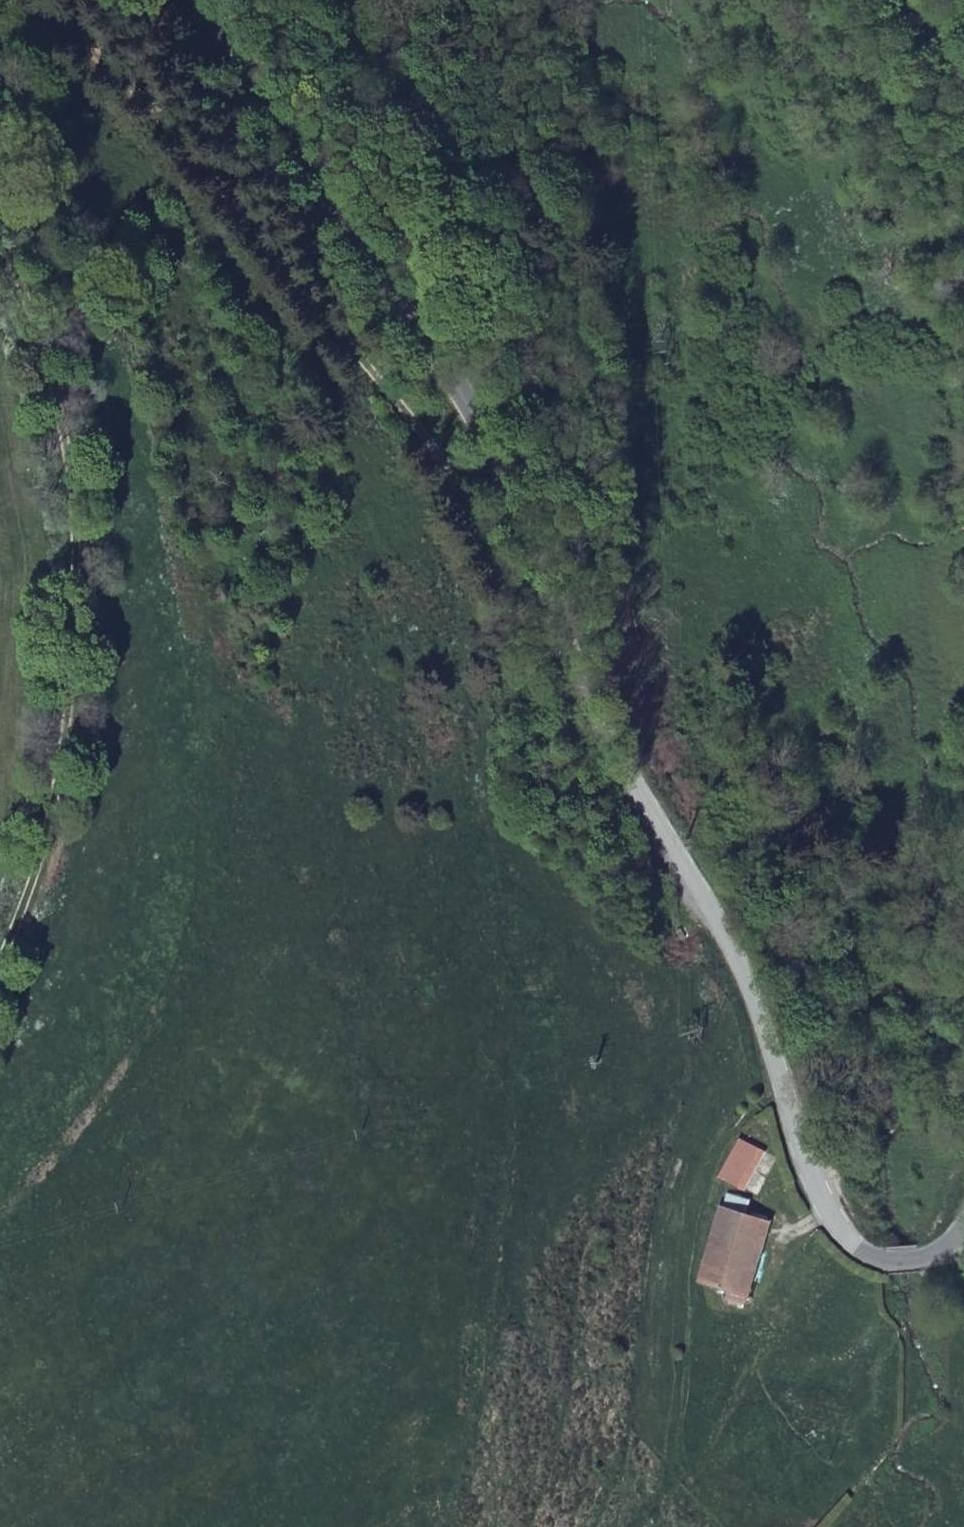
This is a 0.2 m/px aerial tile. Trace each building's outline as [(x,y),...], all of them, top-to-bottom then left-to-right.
[(750,1186),(769,1150),(743,1136),(725,1173),(750,1186)] [(749,1303),(774,1225),(727,1208),(702,1279),(730,1289),(728,1296),(749,1303)]
